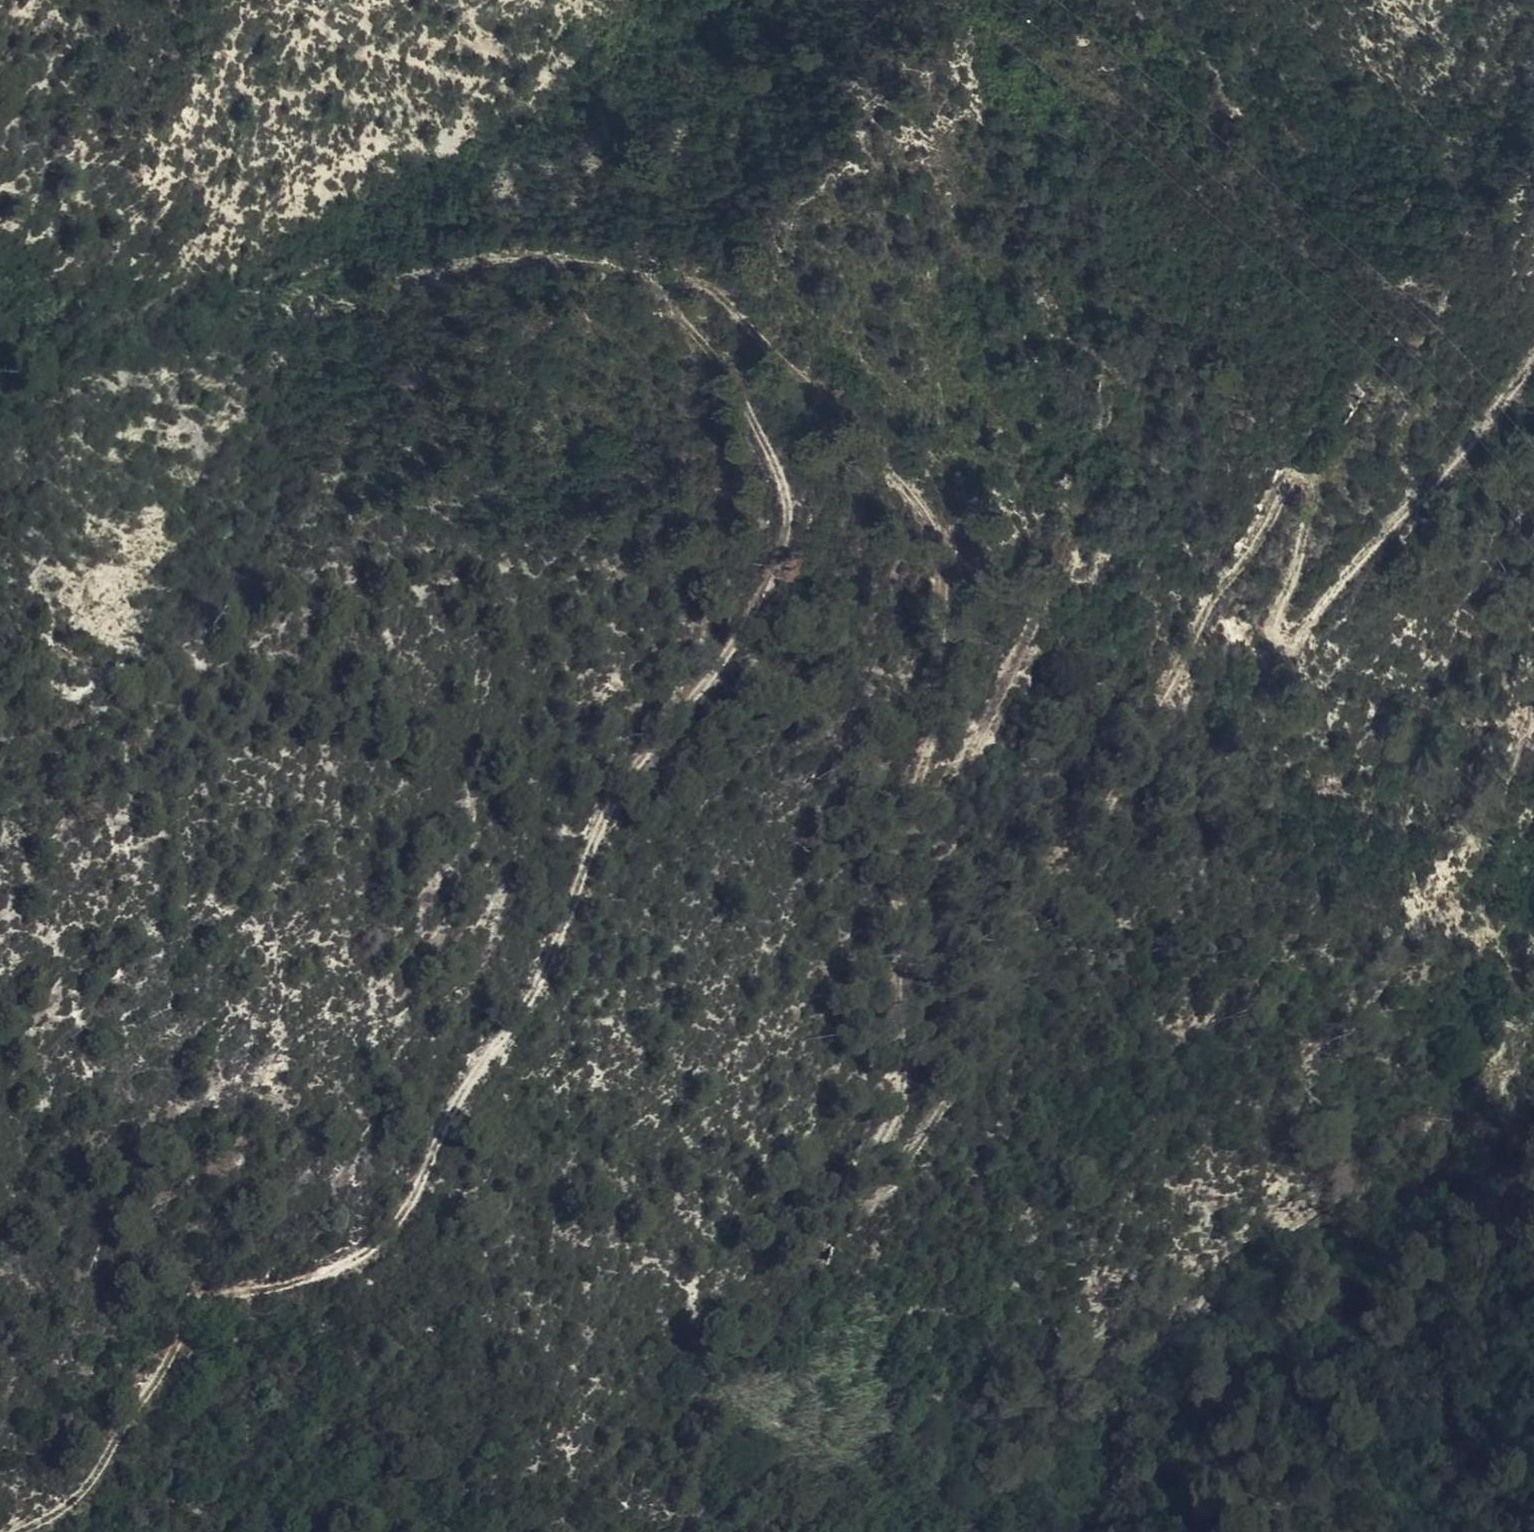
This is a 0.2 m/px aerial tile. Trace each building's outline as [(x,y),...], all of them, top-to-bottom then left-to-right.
[(1086,355),(1077,357),(1077,368),(1087,368),(1086,355)]
